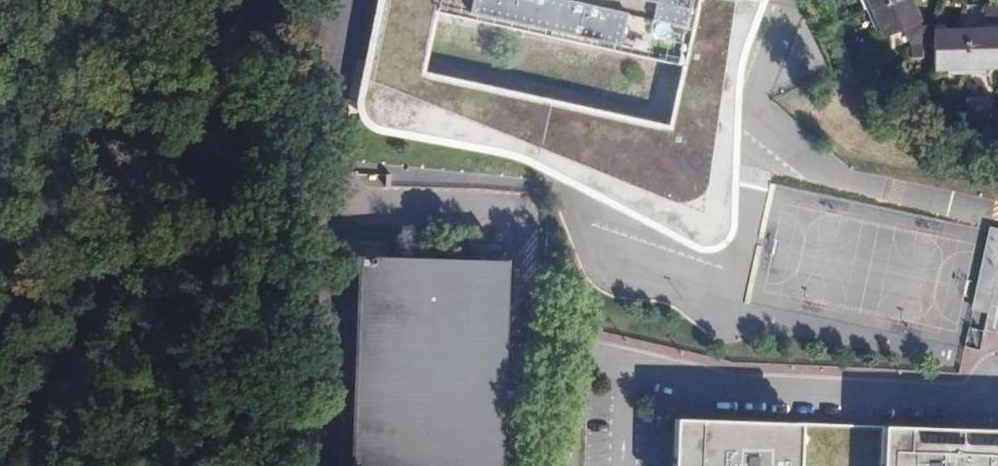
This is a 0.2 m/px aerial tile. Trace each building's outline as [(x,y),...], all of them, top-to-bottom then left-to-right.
[(731,5),(712,0),(393,0),(377,90),(682,217),(697,221),(707,218),(710,206),(731,5)] [(871,36),(894,27),(898,43),(927,43),(926,64),(997,64),(997,21),(997,2),(974,2),(974,22),(959,22),(945,22),(931,22),(931,18),(904,19),(898,5),(896,0),(856,0),(871,36)] [(994,315),(997,287),(997,228),(985,226),(972,312),(994,315)] [(495,262),(347,256),(339,465),(498,465),(499,408),(501,360),(504,263),(495,262)] [(670,420),(668,465),(997,465),(997,433),(670,420)]
